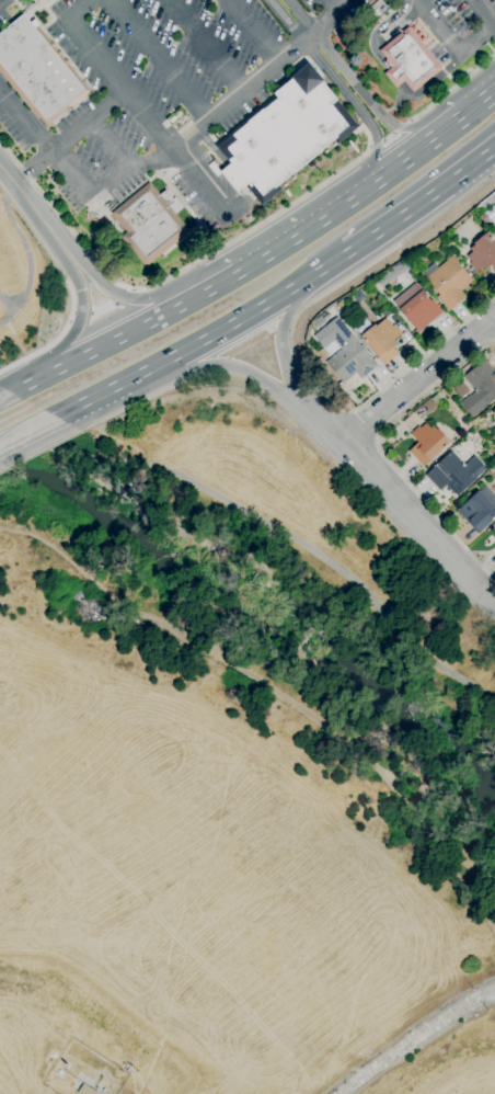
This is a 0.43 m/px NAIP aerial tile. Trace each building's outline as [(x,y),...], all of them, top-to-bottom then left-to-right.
[(41,9),(34,0),(51,0),(41,9)] [(46,130),(0,74),(0,32),(23,13),(30,22),(34,19),(93,92),(46,130)] [(413,92),(404,81),(395,89),(383,75),(391,68),(389,66),(387,67),(384,64),(385,62),(384,61),(385,60),(379,52),(407,26),(442,68),(413,92)] [(263,207),(361,128),(310,64),(274,94),(278,100),(216,149),(229,166),(222,171),(239,191),(245,185),(263,207)] [(145,267),(120,237),(126,232),(111,214),(150,183),(160,195),(165,191),(172,200),(175,197),(183,208),(175,215),(189,232),(145,267)] [(480,205),(494,192),(494,201),(484,210),(480,205)] [(486,232),(494,243),(494,270),(492,266),(480,276),(474,270),(471,272),(469,269),(471,266),(469,264),(471,262),(463,252),(486,232)] [(448,312),(437,297),(439,296),(422,273),(434,263),(438,267),(452,257),(472,281),(470,283),(461,290),(467,298),(448,312)] [(418,332),(393,301),(415,284),(430,303),(433,300),(442,314),(418,332)] [(341,312),(335,305),(342,300),(347,308),(341,312)] [(384,365),(354,329),(365,319),(371,327),(375,324),(376,327),(387,318),(383,315),(390,310),(399,320),(392,326),(393,327),(395,324),(402,333),(393,341),(396,344),(392,347),(398,354),(384,365)] [(344,384),(326,363),(341,351),(334,341),(324,350),(313,337),(337,317),(378,366),(360,380),(356,374),(344,384)] [(485,360),(494,373),(494,399),(472,418),(461,403),(475,392),(463,377),(468,374),(464,368),(476,358),(481,363),(485,360)] [(457,396),(466,392),(461,381),(452,385),(457,396)] [(435,404),(431,399),(437,395),(441,399),(435,404)] [(423,468),(408,452),(418,443),(410,434),(424,421),(430,429),(434,426),(438,431),(439,430),(450,442),(423,468)] [(457,497),(454,493),(453,494),(445,486),(438,491),(425,476),(451,452),(464,466),(474,456),(486,469),(457,497)] [(485,487),(494,497),(494,516),(488,522),(490,524),(477,535),(457,512),(468,501),(464,498),(469,493),(473,497),(480,490),(481,491),(485,487)] [(97,1093),(80,1093),(78,1093),(83,1084),(97,1093)]
